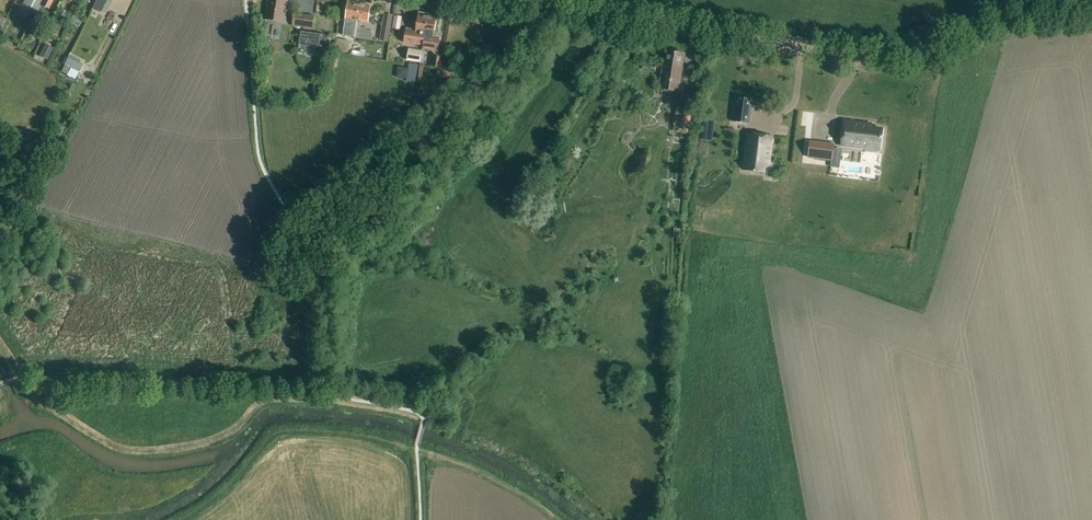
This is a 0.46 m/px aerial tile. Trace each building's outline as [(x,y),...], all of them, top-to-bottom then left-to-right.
[(21,8),(36,16),(44,0),(25,0),(21,8)] [(106,12),(112,0),(97,0),(94,6),(106,12)] [(284,22),(288,0),(267,0),(264,19),(284,22)] [(349,37),(355,37),(360,4),(348,2),(346,19),(352,20),(349,37)] [(360,4),(355,37),(372,40),(373,31),(367,30),(367,28),(361,27),(362,22),(368,22),(371,6),(360,4)] [(404,43),(423,46),(428,14),(421,13),(421,15),(418,14),(416,31),(406,29),(404,43)] [(314,17),(294,14),(292,26),(312,29),(314,17)] [(380,40),(388,42),(393,16),(385,14),(380,40)] [(401,27),(403,15),(395,14),(393,27),(401,27)] [(423,46),(422,49),(438,52),(440,37),(434,36),(437,17),(434,17),(435,15),(428,14),(423,46)] [(325,35),(301,32),(298,50),(322,54),(325,35)] [(335,51),(348,53),(349,41),(337,39),(335,51)] [(39,56),(47,60),(53,49),(45,44),(39,56)] [(659,88),(678,91),(684,54),(666,51),(664,66),(662,65),(659,88)] [(420,63),(421,56),(408,54),(407,61),(420,63)] [(434,56),(433,67),(439,68),(441,57),(434,56)] [(407,80),(407,81),(415,83),(418,66),(409,64),(408,69),(407,80)] [(65,65),(62,72),(67,75),(71,68),(65,65)] [(454,80),(455,74),(438,71),(438,78),(454,80)] [(459,101),(469,93),(467,91),(457,98),(459,101)] [(749,124),(752,100),(737,98),(736,107),(734,107),(732,122),(749,124)] [(677,132),(687,133),(691,109),(681,108),(677,132)] [(844,121),(841,146),(880,151),(882,130),(871,129),(872,125),(860,123),(859,125),(855,124),(855,122),(844,121)] [(703,126),(702,135),(712,136),(713,127),(703,126)] [(769,163),(772,137),(747,134),(743,170),(764,173),(765,162),(769,163)] [(834,145),(810,142),(808,158),(832,161),(834,145)] [(15,156),(26,163),(30,158),(19,150),(15,156)]
